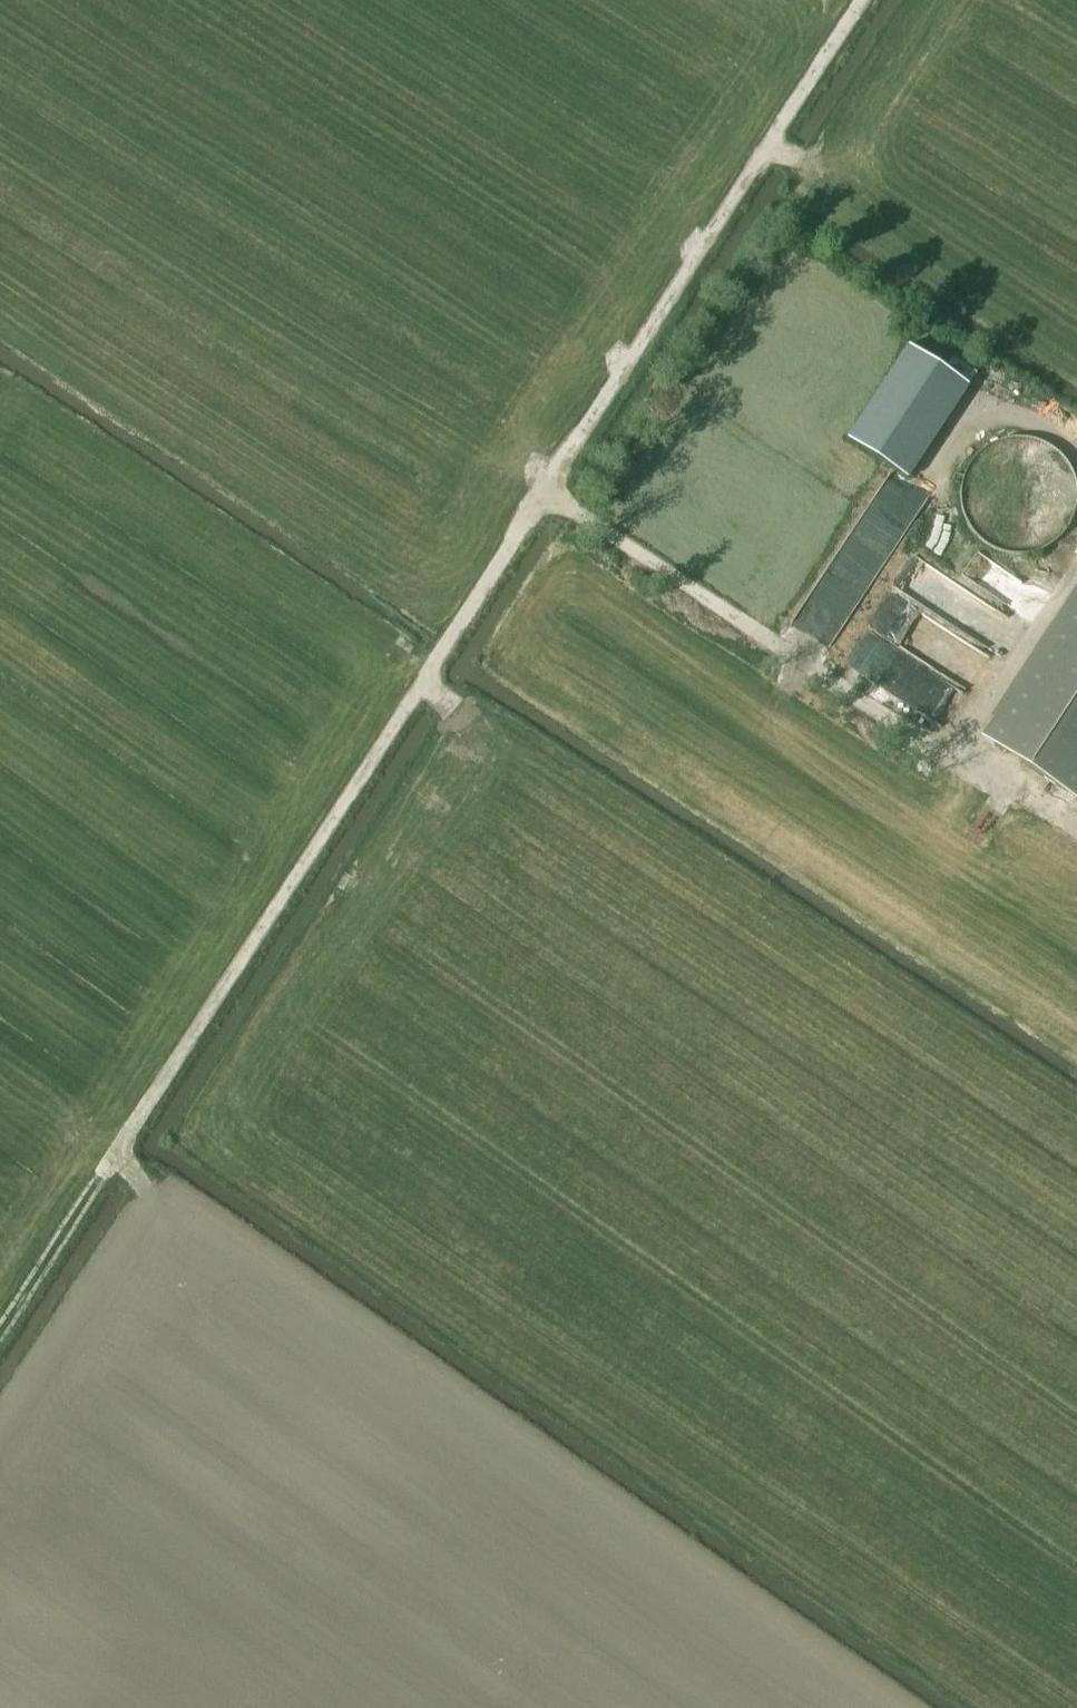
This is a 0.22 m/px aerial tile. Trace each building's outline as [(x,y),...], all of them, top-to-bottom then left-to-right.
[(847,439),(906,478),(968,385),(908,346),(847,439)] [(1023,556),(1028,555),(1033,554),(1038,553),(1042,551),(1047,549),(1051,546),(1055,543),(1059,540),(1063,536),(1066,532),(1069,528),(1071,523),(1073,519),(1075,514),(1076,509),(1076,504),(1076,501),(1076,493),(1076,489),(1076,484),(1074,479),(1072,474),(1070,469),(1067,465),(1064,461),(1061,457),(1057,453),(1053,450),(1049,447),(1045,445),(1040,442),(1035,441),(1030,440),(1025,439),(1020,439),(1015,439),(1009,439),(1004,440),(999,442),(995,444),(990,446),(986,449),(982,452),(978,455),(974,459),(971,463),(968,467),(966,472),(964,477),(962,482),(961,487),(960,492),(960,497),(960,502),(961,507),(962,512),(963,517),(965,521),(968,526),(970,530),(973,534),(977,538),(980,542),(984,545),(989,548),(993,550),(998,552),(1003,554),(1008,555),(1013,555),(1018,556),(1023,556)] [(931,580),(928,560),(911,563),(913,583),(931,580)] [(1039,622),(1039,616),(1039,610),(1037,605),(1036,602),(1032,597),(1024,592),(1018,590),(1014,589),(1008,589),(1003,591),(997,594),(994,596),(991,600),(988,605),(986,611),(985,615),(987,625),(989,630),(993,635),(996,638),(1001,641),(1007,643),(1011,643),(1017,643),(1022,641),(1026,639),(1031,636),(1035,632),(1037,628),(1039,622)] [(1076,797),(1076,592),(983,735),(1076,797)]
